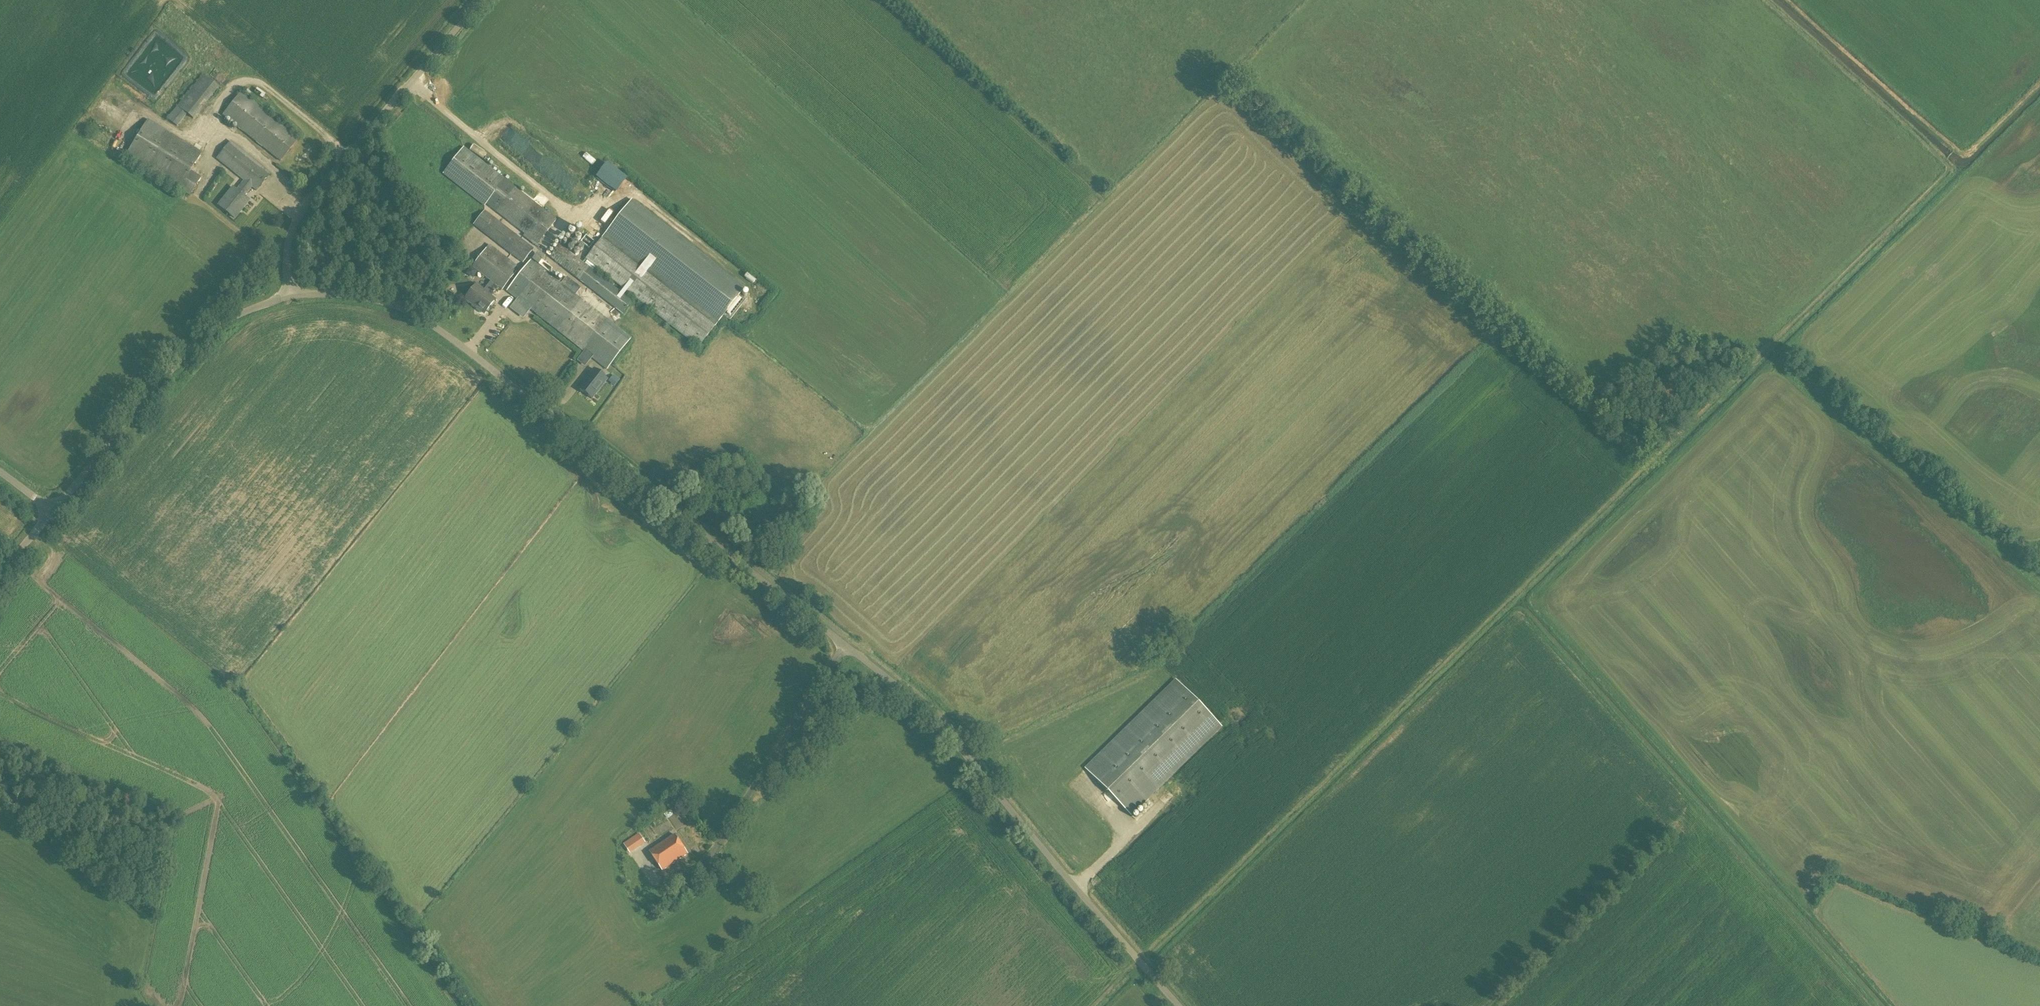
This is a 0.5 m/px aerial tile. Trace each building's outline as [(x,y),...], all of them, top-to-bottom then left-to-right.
[(150,45),(132,77),(157,91),(175,60),(165,54),(168,49),(162,46),(159,50),(150,45)] [(281,162),(299,139),(241,92),(222,116),(281,162)] [(127,108),(135,105),(132,99),(125,101),(127,108)] [(177,127),(187,115),(177,107),(167,119),(177,127)] [(189,196),(201,177),(191,171),(202,152),(147,119),(125,156),(189,196)] [(504,136),(516,149),(524,141),(512,128),(504,136)] [(257,191),(271,174),(230,141),(216,159),(243,181),(235,191),(232,188),(218,205),(235,218),(249,201),(244,197),(251,188),(257,191)] [(532,144),(525,151),(547,174),(555,167),(532,144)] [(556,220),(463,147),(442,174),(484,206),(485,204),(531,240),(530,242),(536,246),(556,220)] [(553,178),(570,189),(577,178),(560,167),(553,178)] [(598,185),(605,191),(612,183),(605,177),(598,185)] [(631,199),(585,260),(699,348),(723,315),(729,320),(745,300),(739,295),(744,287),(631,199)] [(522,263),(533,249),(484,211),(473,225),(522,263)] [(622,314),(632,301),(559,244),(549,257),(622,314)] [(486,249),(471,267),(490,282),(483,290),(476,285),(465,299),(484,314),(495,299),(491,297),(498,288),(502,290),(516,272),(514,271),(517,267),(494,249),(491,253),(486,249)] [(631,338),(607,320),(531,260),(506,291),(516,299),(606,370),(631,338)] [(585,294),(608,317),(613,312),(590,290),(585,294)] [(591,399),(606,379),(594,369),(578,389),(591,399)] [(1223,729),(1177,682),(1087,769),(1132,816),(1223,729)] [(632,838),(640,848),(646,844),(639,834),(632,838)] [(663,870),(687,854),(675,835),(650,852),(663,870)]
